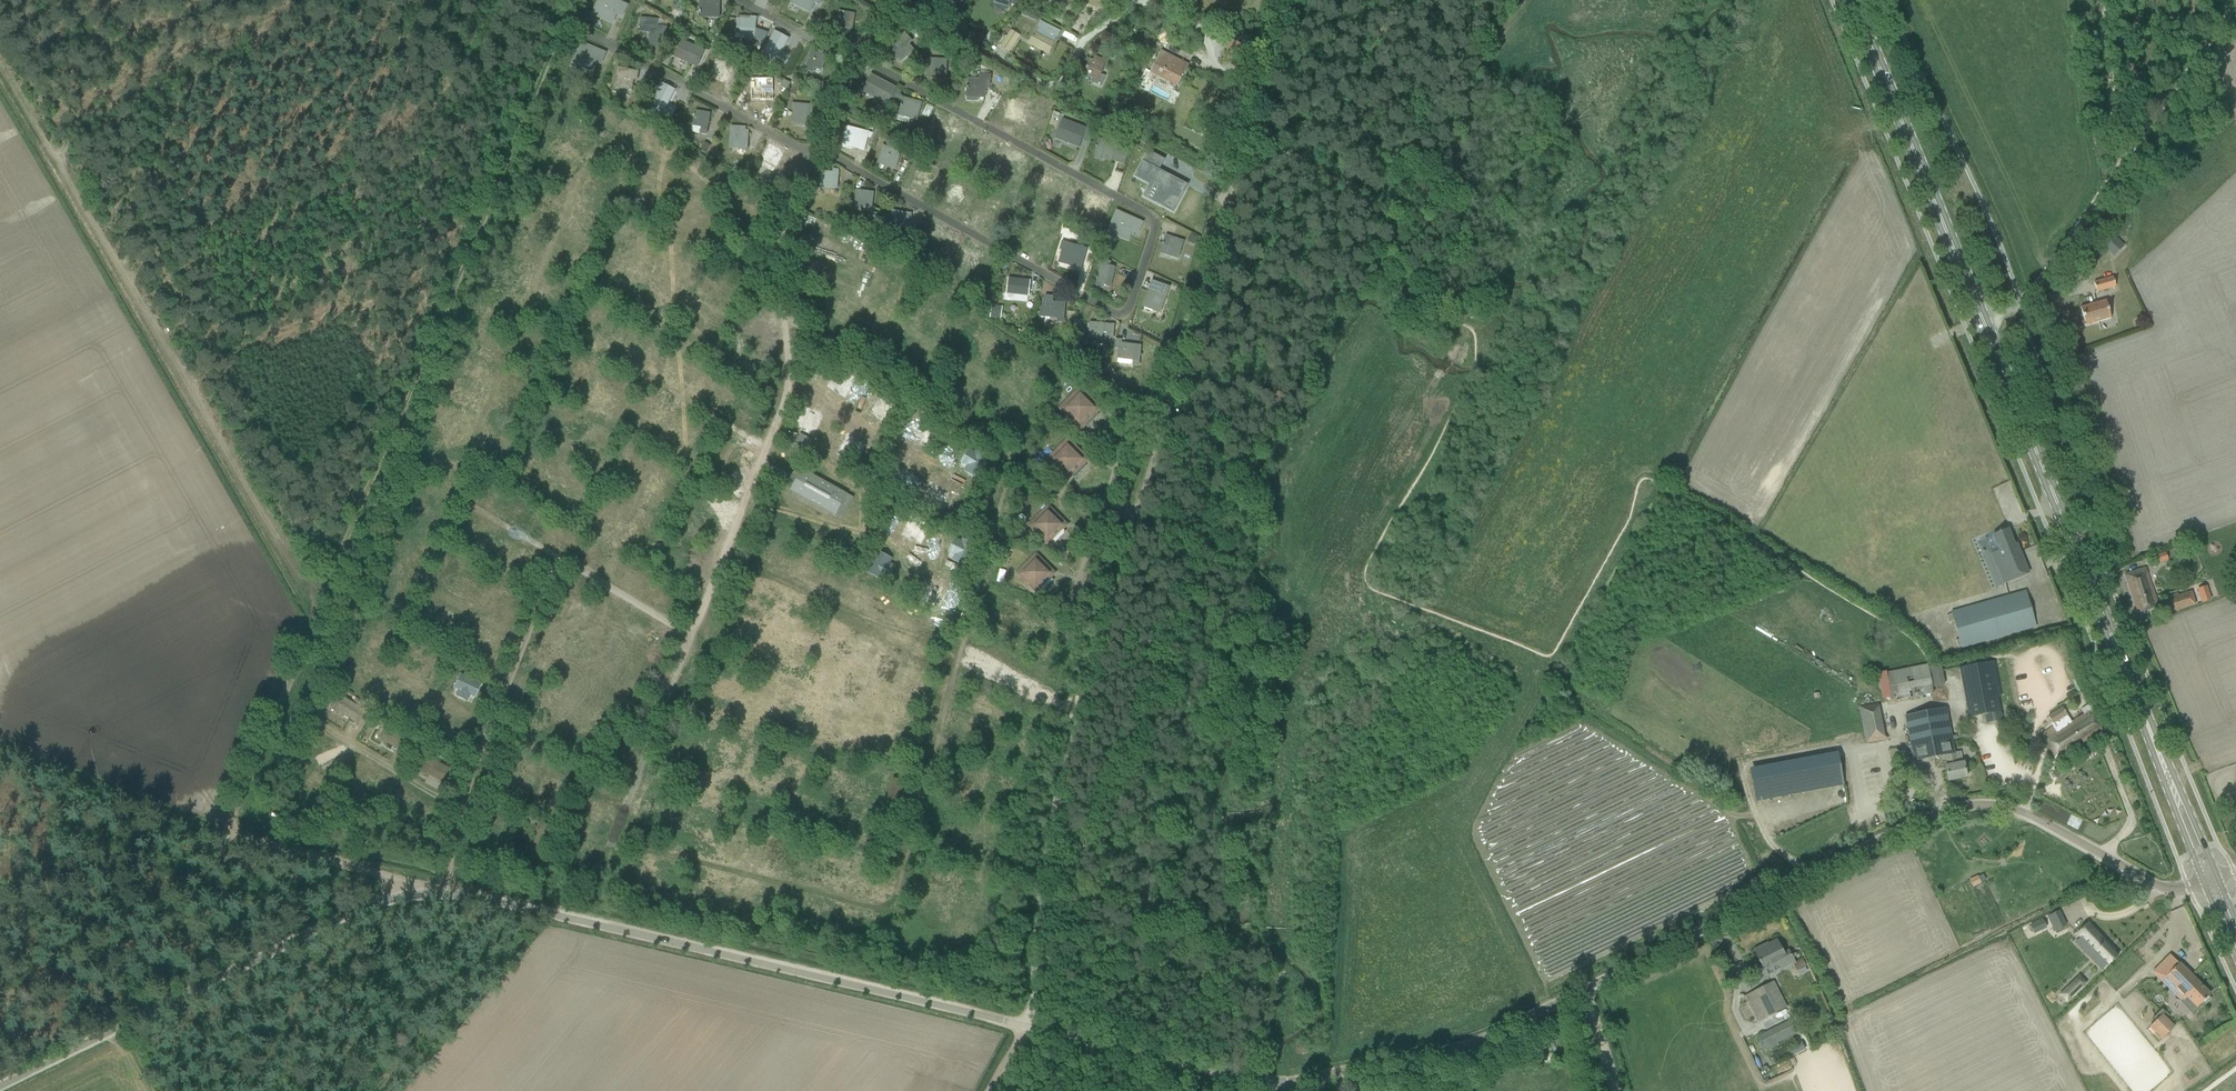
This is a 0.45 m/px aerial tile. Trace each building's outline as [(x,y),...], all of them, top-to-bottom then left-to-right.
[(603,17),(602,18),(613,23),(617,14),(619,15),(620,12),(624,13),(628,5),(616,0),(599,0),(592,14),(593,14),(594,12),(603,17)] [(720,0),(699,0),(699,18),(719,19),(720,0)] [(791,3),(792,3),(793,1),(801,5),(800,7),(810,12),(814,3),(816,4),(818,1),(821,2),(822,0),(793,0),(791,3)] [(1079,1),(1085,3),(1098,9),(1101,0),(1079,0),(1079,1)] [(1026,9),(1023,15),(1030,19),(1033,13),(1026,9)] [(673,10),(669,19),(676,22),(680,13),(673,10)] [(666,38),(667,28),(658,28),(659,20),(648,19),(648,18),(641,17),(640,31),(651,32),(649,46),(660,47),(660,38),(666,38)] [(754,41),(756,18),(751,17),(751,20),(738,18),(736,32),(746,33),(745,40),(754,41)] [(1041,22),(1035,33),(1030,43),(1049,53),(1056,38),(1054,37),(1057,31),(1041,22)] [(887,47),(901,62),(913,52),(907,45),(911,42),(900,28),(893,34),(896,39),(887,47)] [(1001,48),(1009,53),(1020,35),(1012,30),(1001,48)] [(721,32),(716,40),(725,45),(730,37),(721,32)] [(775,33),(764,52),(779,60),(789,41),(775,33)] [(999,36),(996,41),(1001,44),(1006,37),(1002,34),(1000,36),(999,36)] [(672,56),(697,67),(704,51),(680,40),(672,56)] [(1222,61),(1241,69),(1249,48),(1231,41),(1222,61)] [(604,62),(607,54),(581,43),(572,63),(573,63),(574,62),(583,66),(582,67),(593,72),(597,63),(599,64),(600,61),(604,62)] [(1151,72),(1177,86),(1188,65),(1162,51),(1151,72)] [(805,71),(813,73),(815,66),(822,68),(825,56),(809,52),(805,71)] [(717,56),(710,69),(735,82),(742,69),(717,56)] [(938,78),(945,78),(946,60),(928,59),(928,66),(926,66),(926,68),(928,68),(927,75),(938,76),(938,78)] [(1100,74),(1105,61),(1100,59),(1098,64),(1090,61),(1084,74),(1092,77),(1090,83),(1101,87),(1105,76),(1100,74)] [(615,78),(613,87),(628,90),(632,91),(635,78),(638,79),(639,72),(618,67),(615,78)] [(990,90),(990,75),(979,74),(978,79),(967,78),(966,102),(977,102),(978,97),(985,97),(985,89),(990,90)] [(886,104),(887,104),(895,89),(871,75),(863,91),(878,100),(879,98),(887,103),(886,104)] [(773,92),(773,79),(751,79),(751,98),(760,98),(760,100),(766,100),(765,92),(773,92)] [(784,80),(781,87),(788,90),(791,83),(784,80)] [(661,85),(651,105),(666,112),(676,92),(661,85)] [(793,85),(791,91),(797,94),(800,87),(793,85)] [(1021,96),(1014,109),(1039,124),(1046,111),(1021,96)] [(899,115),(897,121),(909,124),(910,118),(917,120),(918,115),(921,104),(904,99),(901,110),(899,115)] [(800,123),(806,124),(807,114),(811,115),(812,105),(809,105),(809,106),(792,104),(791,120),(800,121),(800,123)] [(631,105),(630,112),(637,114),(638,107),(631,105)] [(706,135),(710,114),(695,112),(693,127),(701,128),(700,134),(706,135)] [(930,139),(950,145),(957,121),(937,116),(930,139)] [(1062,120),(1055,138),(1056,139),(1056,137),(1064,140),(1063,141),(1079,148),(1086,129),(1062,120)] [(748,140),(748,132),(745,131),(745,128),(731,127),(730,145),(738,146),(738,148),(744,149),(743,150),(747,150),(747,145),(744,144),(744,140),(748,140)] [(853,148),(864,151),(869,133),(864,132),(846,127),(842,143),(853,146),(853,148)] [(869,143),(875,145),(881,131),(875,128),(869,143)] [(1105,157),(1104,159),(1111,161),(1113,154),(1126,157),(1129,147),(1099,138),(1094,154),(1105,157)] [(704,144),(700,150),(706,153),(710,147),(704,144)] [(769,144),(757,170),(772,177),(784,151),(769,144)] [(895,169),(900,153),(883,147),(878,161),(889,165),(888,167),(895,169)] [(906,150),(903,158),(910,161),(913,152),(906,150)] [(1177,197),(1184,184),(1158,170),(1163,160),(1149,152),(1138,172),(1163,186),(1155,202),(1166,208),(1166,209),(1169,210),(1169,209),(1173,211),(1180,198),(1177,197)] [(833,173),(821,172),(820,188),(837,189),(838,171),(833,170),(833,173)] [(871,209),(873,193),(857,191),(855,205),(862,206),(862,208),(871,209)] [(897,228),(904,229),(906,219),(910,220),(911,215),(886,211),(884,226),(888,227),(888,224),(897,226),(897,228)] [(1116,211),(1108,230),(1118,234),(1117,236),(1128,240),(1132,232),(1134,233),(1135,229),(1139,231),(1143,223),(1116,211)] [(2104,229),(2094,241),(2106,251),(2114,257),(2124,245),(2116,239),(2104,229)] [(1190,235),(1188,243),(1195,245),(1197,238),(1190,235)] [(1171,256),(1178,258),(1183,242),(1166,236),(1161,251),(1172,254),(1171,256)] [(1081,268),(1084,255),(1086,250),(1062,243),(1060,250),(1062,250),(1059,260),(1074,264),(1074,266),(1081,268)] [(889,244),(886,249),(891,251),(893,252),(895,248),(893,247),(893,246),(889,244)] [(1105,286),(1110,287),(1115,268),(1106,266),(1107,261),(1102,260),(1097,281),(1106,283),(1105,286)] [(2094,282),(2097,292),(2116,286),(2113,276),(2094,282)] [(1027,299),(1029,285),(1016,284),(1016,282),(1011,281),(1009,297),(1027,299)] [(1143,304),(1153,308),(1153,310),(1160,312),(1169,288),(1151,282),(1143,304)] [(1063,319),(1065,304),(1052,303),(1052,297),(1045,296),(1039,314),(1058,316),(1057,319),(1063,319)] [(2109,311),(2106,301),(2080,308),(2085,326),(2111,318),(2109,311)] [(992,305),(990,317),(997,318),(998,306),(992,305)] [(1089,337),(1112,339),(1112,331),(1110,331),(1111,325),(1090,323),(1089,337)] [(1117,360),(1125,361),(1125,353),(1134,355),(1133,365),(1138,366),(1140,346),(1121,344),(1120,349),(1119,349),(1117,360)] [(1098,406),(1082,390),(1077,390),(1061,406),(1062,411),(1077,427),(1083,427),(1085,424),(1087,426),(1097,416),(1096,414),(1098,411),(1098,406)] [(875,402),(870,415),(889,422),(894,409),(875,402)] [(823,418),(818,417),(820,410),(803,406),(798,430),(819,434),(823,418)] [(914,438),(929,446),(938,431),(923,423),(914,438)] [(850,433),(838,453),(854,462),(866,442),(850,433)] [(800,434),(796,442),(808,448),(812,440),(800,434)] [(1086,457),(1070,442),(1065,442),(1049,457),(1049,463),(1065,478),(1070,478),(1073,475),(1075,477),(1085,467),(1083,465),(1086,462),(1086,457)] [(959,468),(979,479),(990,457),(970,447),(959,468)] [(791,492),(832,514),(839,518),(851,497),(844,493),(803,470),(799,477),(794,474),(789,482),(795,485),(791,492)] [(948,496),(943,495),(946,486),(928,481),(922,502),(944,508),(948,496)] [(1065,523),(1050,508),(1045,508),(1031,523),(1031,528),(1046,542),(1050,542),(1053,539),(1055,542),(1064,532),(1062,530),(1065,527),(1065,523)] [(907,522),(902,535),(923,544),(928,531),(907,522)] [(1993,535),(1999,549),(1991,553),(2004,584),(2029,574),(2016,544),(2014,545),(2008,529),(1993,535)] [(955,536),(947,557),(962,563),(969,541),(955,536)] [(965,565),(974,543),(971,542),(962,563),(965,565)] [(889,581),(895,565),(891,564),(893,557),(879,552),(871,574),(889,581)] [(2166,553),(2156,557),(2158,563),(2168,559),(2166,553)] [(1033,557),(1018,571),(1018,576),(1033,591),(1038,591),(1041,588),(1043,590),(1052,581),(1050,578),(1053,576),(1053,571),(1038,557),(1033,557)] [(2158,606),(2146,568),(2126,575),(2137,612),(2158,606)] [(926,593),(923,599),(936,605),(945,586),(924,576),(918,589),(926,593)] [(2207,587),(2198,590),(2202,602),(2211,599),(2207,587)] [(1951,613),(1961,647),(2036,626),(2027,591),(1951,613)] [(2177,595),(2166,598),(2170,613),(2195,604),(2191,592),(2178,597),(2177,595)] [(419,659),(434,667),(438,660),(422,652),(419,659)] [(1993,662),(1963,667),(1972,716),(1985,714),(1986,719),(2001,716),(1999,707),(1997,697),(2000,697),(1993,662)] [(1886,672),(1892,702),(1933,694),(1932,687),(1945,685),(1940,664),(1928,667),(1927,664),(1886,672)] [(468,701),(470,695),(476,697),(482,681),(459,673),(451,695),(468,701)] [(338,695),(330,707),(334,710),(335,712),(336,713),(339,712),(357,724),(365,711),(338,695)] [(355,699),(353,702),(363,708),(365,705),(355,699)] [(1882,704),(1861,706),(1865,742),(1886,739),(1882,704)] [(2055,727),(2042,735),(2057,759),(2075,748),(2102,731),(2089,710),(2072,723),(2063,708),(2048,717),(2055,727)] [(1957,763),(1947,709),(1906,716),(1912,750),(1914,761),(1946,755),(1948,766),(1945,766),(1948,781),(1967,777),(1964,762),(1957,763)] [(382,737),(381,739),(381,741),(383,743),(386,742),(402,752),(410,740),(390,728),(384,737),(382,737)] [(331,742),(316,770),(335,780),(350,752),(331,742)] [(1759,800),(1847,784),(1842,751),(1753,767),(1759,800)] [(423,769),(422,772),(423,774),(425,775),(427,774),(447,784),(453,771),(431,759),(426,769),(423,769)] [(887,799),(903,803),(907,783),(892,779),(887,799)] [(1978,877),(1970,880),(1973,887),(1981,883),(1978,877)] [(2101,887),(2108,900),(2116,896),(2109,883),(2101,887)] [(2042,919),(2030,925),(2034,933),(2046,927),(2042,919)] [(2088,923),(2077,934),(2093,951),(2088,955),(2101,970),(2107,965),(2108,965),(2118,955),(2088,923)] [(1756,954),(1761,963),(1764,969),(1778,962),(1781,969),(1794,963),(1788,951),(1783,953),(1776,940),(1768,944),(1769,947),(1756,954)] [(2184,995),(2197,1008),(2210,995),(2170,955),(2153,972),(2182,1001),(2185,999),(2182,997),(2184,995)] [(1803,959),(1796,962),(1799,969),(1806,966),(1803,959)] [(2079,977),(2061,994),(2067,1001),(2085,983),(2079,977)] [(1767,1017),(1784,1009),(1771,983),(1754,992),(1767,1017)] [(2151,1027),(2162,1038),(2174,1027),(2162,1015),(2151,1027)] [(1759,1035),(1765,1047),(1795,1032),(1790,1020),(1759,1035)] [(1801,1043),(1791,1048),(1794,1055),(1805,1050),(1801,1043)]
